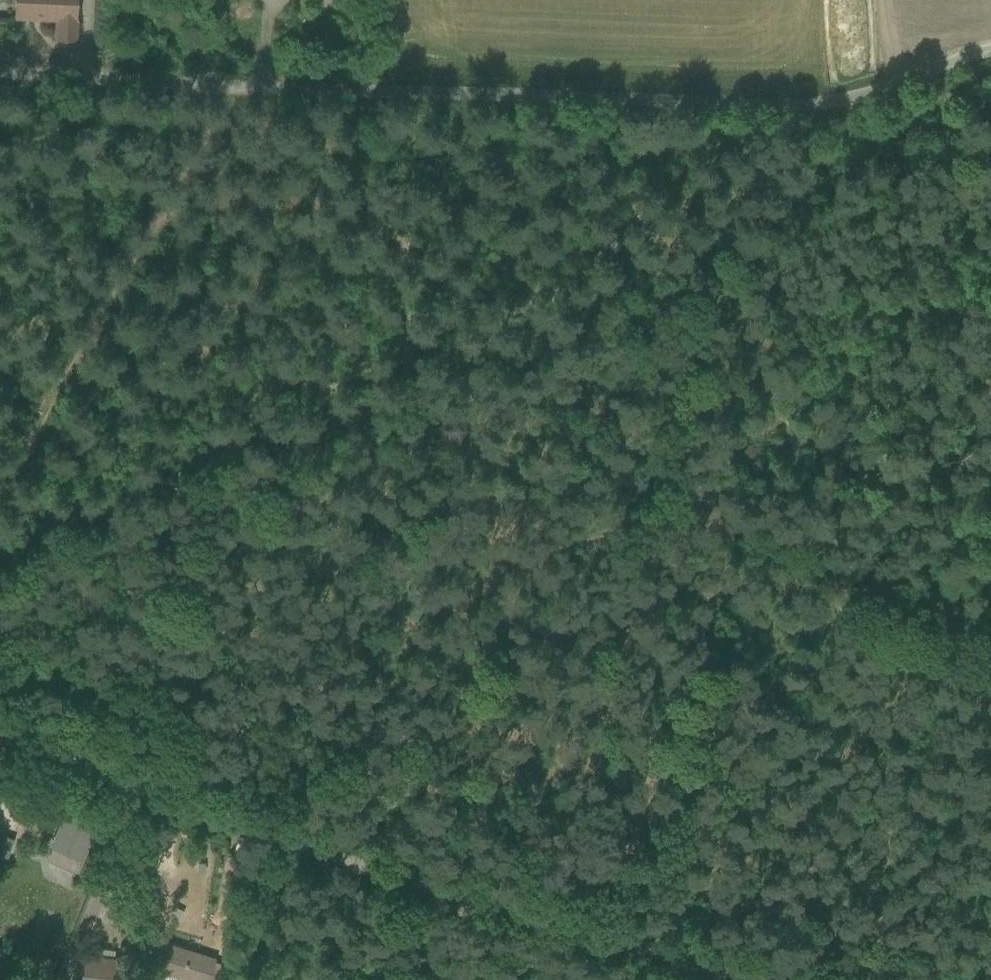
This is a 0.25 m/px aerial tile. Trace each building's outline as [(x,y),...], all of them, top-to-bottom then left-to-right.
[(74,40),(75,0),(17,0),(16,17),(57,18),(56,39),(74,40)] [(4,861),(13,839),(10,839),(21,812),(0,804),(0,860),(4,861)] [(46,860),(73,871),(79,858),(82,859),(97,824),(64,810),(50,845),(53,846),(46,860)] [(227,964),(215,960),(216,957),(170,943),(161,973),(166,974),(164,979),(165,979),(175,979),(176,978),(183,979),(222,979),(227,964)] [(117,957),(114,957),(115,950),(86,946),(86,953),(84,952),(80,979),(114,979),(117,957)]
